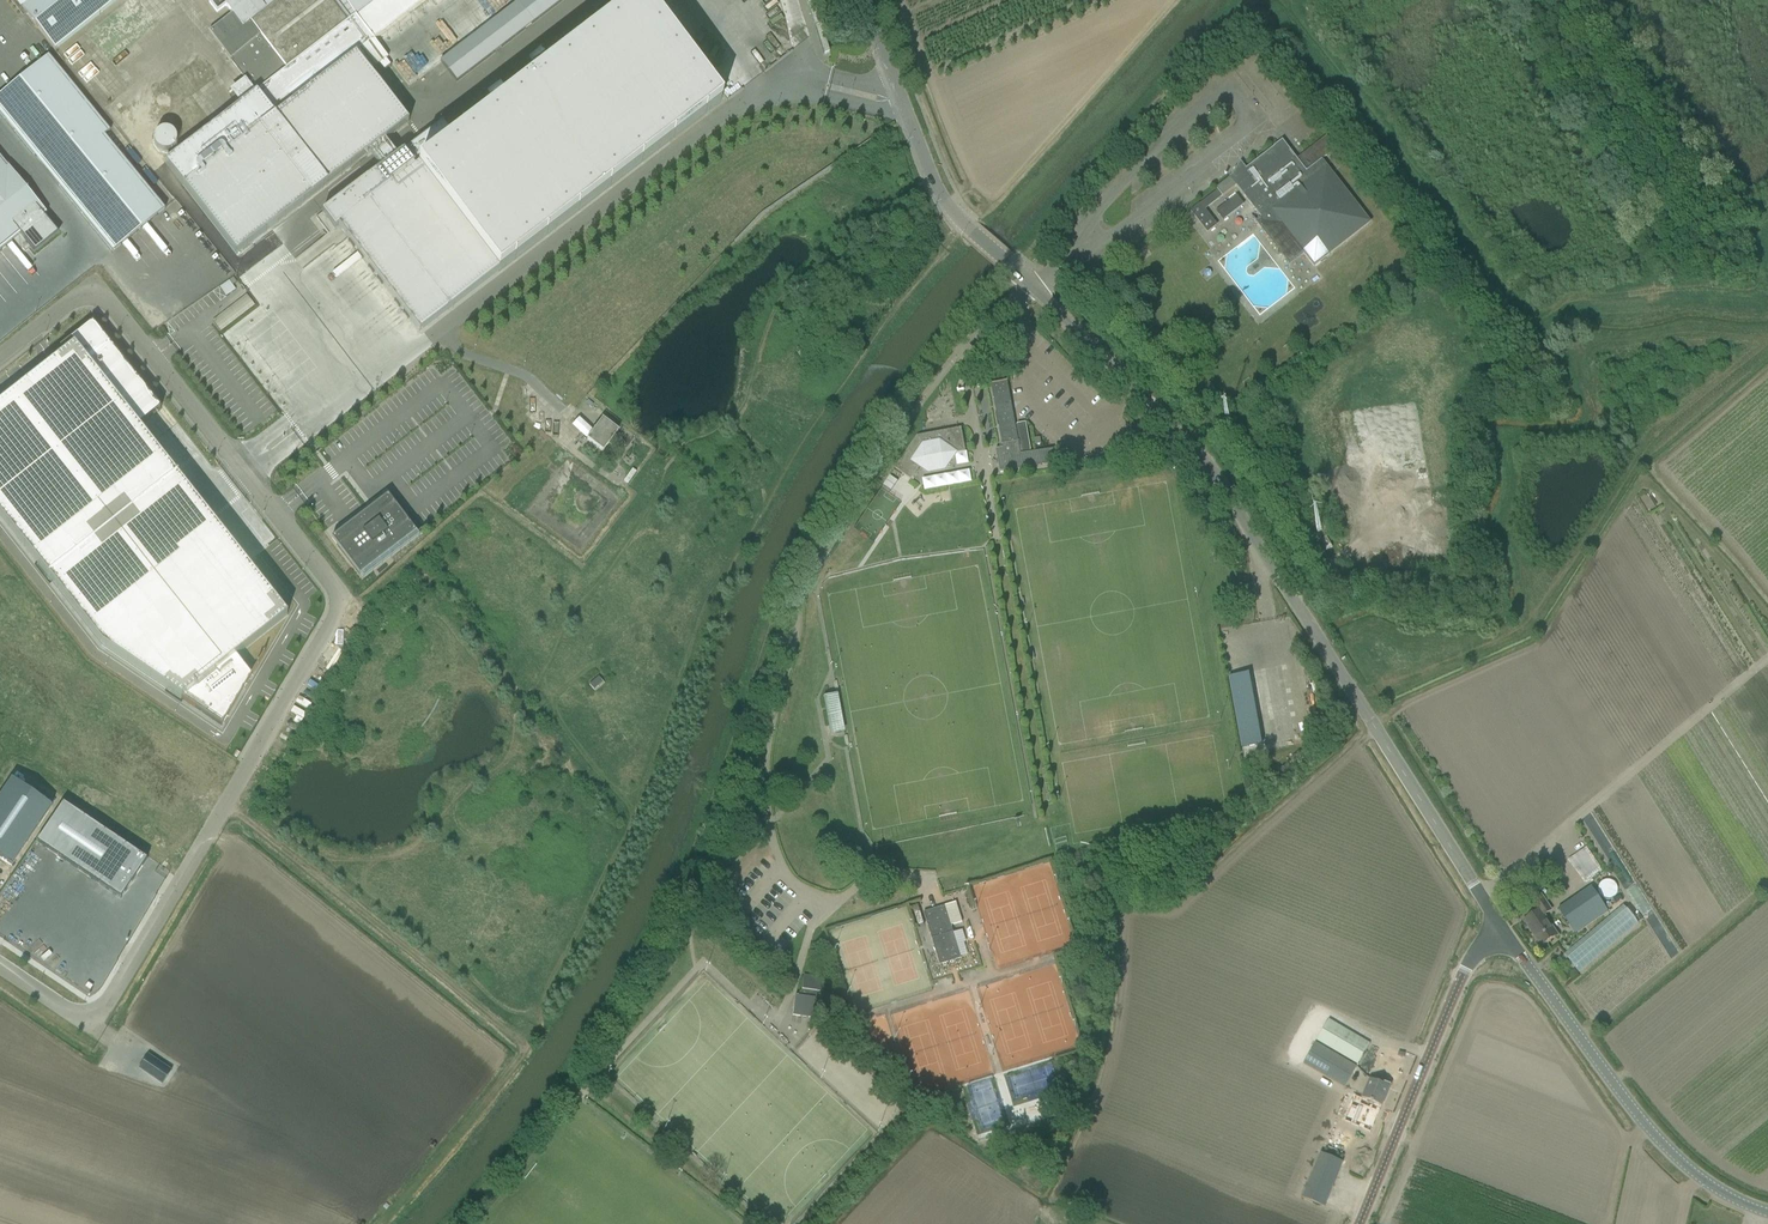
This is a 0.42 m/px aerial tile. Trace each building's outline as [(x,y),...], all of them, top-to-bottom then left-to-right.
[(13,1),(20,10),(22,9),(24,12),(35,25),(36,25),(39,29),(38,29),(55,51),(56,50),(55,50),(117,0),(13,0),(13,1)] [(209,2),(216,13),(226,6),(232,14),(209,32),(255,92),(355,16),(373,41),(427,0),(212,0),(209,2)] [(322,213),(334,230),(338,227),(419,332),(495,274),(688,127),(721,102),(643,0),(636,0),(455,139),(442,121),(401,153),(392,160),(380,169),(322,213)] [(441,62),(456,81),(561,0),(522,0),(441,62)] [(775,11),(781,4),(777,0),(771,0),(767,4),(775,11)] [(226,122),(168,167),(183,186),(182,186),(183,188),(184,188),(235,255),(407,123),(368,72),(369,72),(386,58),(373,41),(355,16),(255,92),(222,118),(226,122)] [(34,156),(59,186),(112,252),(165,209),(104,135),(110,131),(49,56),(43,60),(0,95),(0,114),(34,156)] [(1199,205),(1191,211),(1198,221),(1207,233),(1216,226),(1205,211),(1237,187),(1241,193),(1248,201),(1260,217),(1257,220),(1255,218),(1254,220),(1289,264),(1303,253),(1314,266),(1372,222),(1323,159),(1337,148),(1328,136),(1324,139),(1298,160),(1283,140),(1274,147),(1247,170),(1245,167),(1230,178),(1226,182),(1217,189),(1218,191),(1199,205)] [(29,238),(42,253),(65,233),(53,217),(54,216),(0,153),(0,263),(29,238)] [(1224,220),(1244,204),(1238,196),(1217,212),(1224,220)] [(1212,282),(1218,279),(1215,272),(1208,275),(1212,282)] [(263,311),(253,318),(261,330),(271,323),(263,311)] [(0,404),(0,517),(101,645),(221,726),(251,676),(236,656),(287,616),(138,427),(160,409),(96,328),(92,323),(70,340),(74,346),(0,404)] [(247,323),(229,334),(236,346),(254,335),(247,323)] [(1008,381),(990,384),(1002,445),(1003,448),(996,450),(1000,472),(1012,471),(1058,464),(1064,463),(1062,445),(1055,446),(1056,449),(1055,449),(1031,453),(1025,423),(1017,424),(1020,442),(1019,442),(1016,425),(1008,381)] [(551,403),(563,392),(559,388),(547,399),(551,403)] [(1193,396),(1188,401),(1197,409),(1202,404),(1193,396)] [(587,440),(596,447),(602,452),(609,442),(618,450),(624,443),(620,440),(622,438),(616,433),(618,431),(612,427),(602,419),(587,440)] [(578,429),(588,437),(594,430),(584,422),(578,429)] [(954,454),(966,452),(961,429),(917,437),(895,469),(911,480),(921,466),(928,471),(945,468),(954,454)] [(883,467),(877,478),(886,483),(892,473),(883,467)] [(636,472),(629,483),(633,485),(640,474),(636,472)] [(348,525),(331,538),(336,545),(359,575),(415,532),(387,495),(348,525)] [(1326,537),(1320,541),(1326,551),(1332,548),(1326,537)] [(1249,673),(1228,677),(1232,694),(1236,721),(1241,748),(1244,747),(1262,744),(1249,673)] [(593,686),(600,694),(609,686),(602,678),(593,686)] [(829,696),(823,698),(825,708),(825,712),(828,726),(830,736),(843,734),(836,695),(829,696)] [(0,796),(0,859),(11,866),(51,807),(11,780),(0,796)] [(66,840),(40,880),(126,935),(152,894),(66,840)] [(1561,908),(1559,909),(1569,924),(1578,919),(1584,928),(1609,912),(1592,887),(1561,908)] [(1544,915),(1551,910),(1541,896),(1533,901),(1539,910),(1524,921),(1533,934),(1540,946),(1550,939),(1557,935),(1549,924),(1544,915)] [(924,912),(927,922),(927,924),(936,955),(940,965),(961,958),(958,948),(951,926),(962,923),(962,921),(959,914),(956,903),(924,912)] [(896,1004),(934,994),(924,955),(915,957),(917,964),(913,968),(912,964),(904,972),(906,980),(890,984),(884,990),(884,988),(875,991),(873,993),(880,1000),(881,1005),(885,1009),(883,1000),(898,986),(905,993),(903,995),(894,997),(896,1004)] [(792,1015),(812,1018),(813,1006),(820,1007),(824,979),(803,976),(800,996),(796,996),(795,996),(793,1008),(792,1015)] [(835,1002),(831,1003),(833,1007),(837,1020),(848,1016),(844,1003),(843,999),(835,1002)] [(1370,1043),(1328,1019),(1316,1040),(1358,1065),(1370,1043)] [(1357,1066),(1315,1042),(1303,1064),(1344,1088),(1357,1066)] [(1405,1053),(1393,1051),(1389,1050),(1388,1057),(1376,1054),(1372,1073),(1379,1075),(1378,1082),(1370,1079),(1362,1098),(1382,1106),(1391,1085),(1398,1086),(1405,1053)] [(148,1054),(138,1069),(161,1085),(171,1070),(148,1054)] [(1359,1149),(1369,1151),(1371,1144),(1360,1142),(1359,1149)] [(1321,1154),(1303,1198),(1325,1207),(1343,1163),(1321,1154)] [(1302,1168),(1296,1181),(1303,1184),(1308,1170),(1302,1168)]
